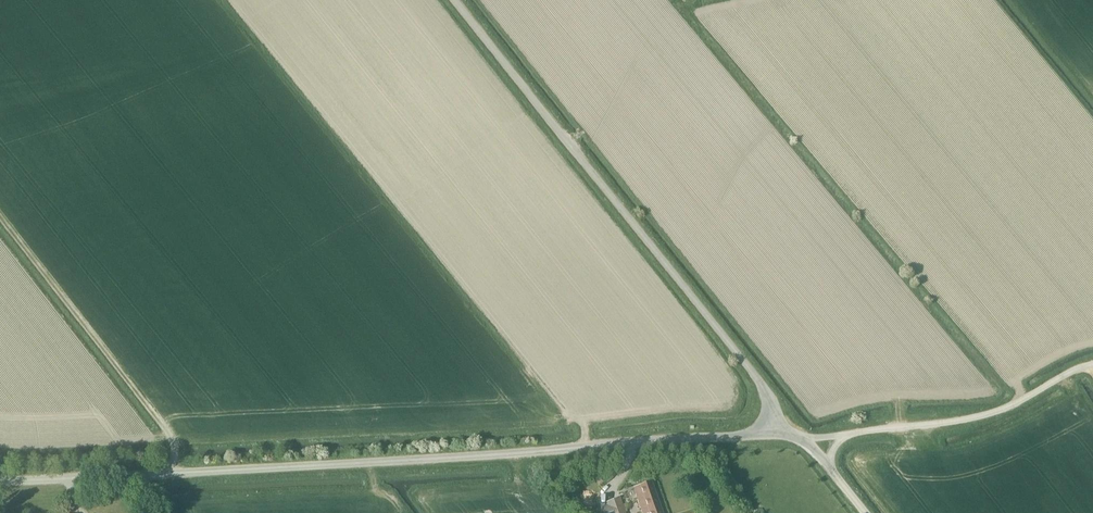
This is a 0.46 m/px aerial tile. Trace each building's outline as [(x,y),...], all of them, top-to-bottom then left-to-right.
[(650,483),(634,489),(642,512),(661,512),(650,483)] [(571,491),(563,498),(568,504),(576,512),(582,512),(585,511),(575,499),(576,498),(571,491)] [(620,498),(606,503),(608,506),(602,508),(603,512),(626,512),(620,498)]
